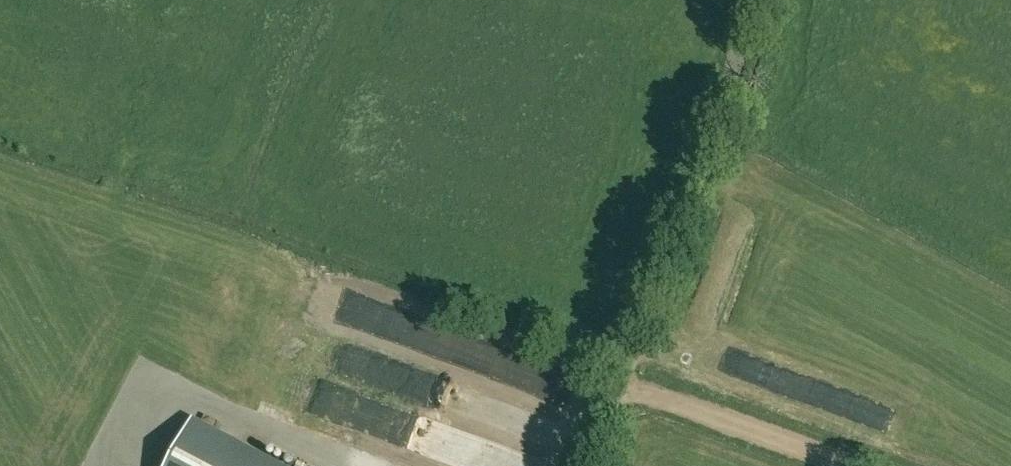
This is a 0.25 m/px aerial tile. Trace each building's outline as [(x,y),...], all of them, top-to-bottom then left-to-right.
[(193,418),(167,465),(286,465),(193,418)]
